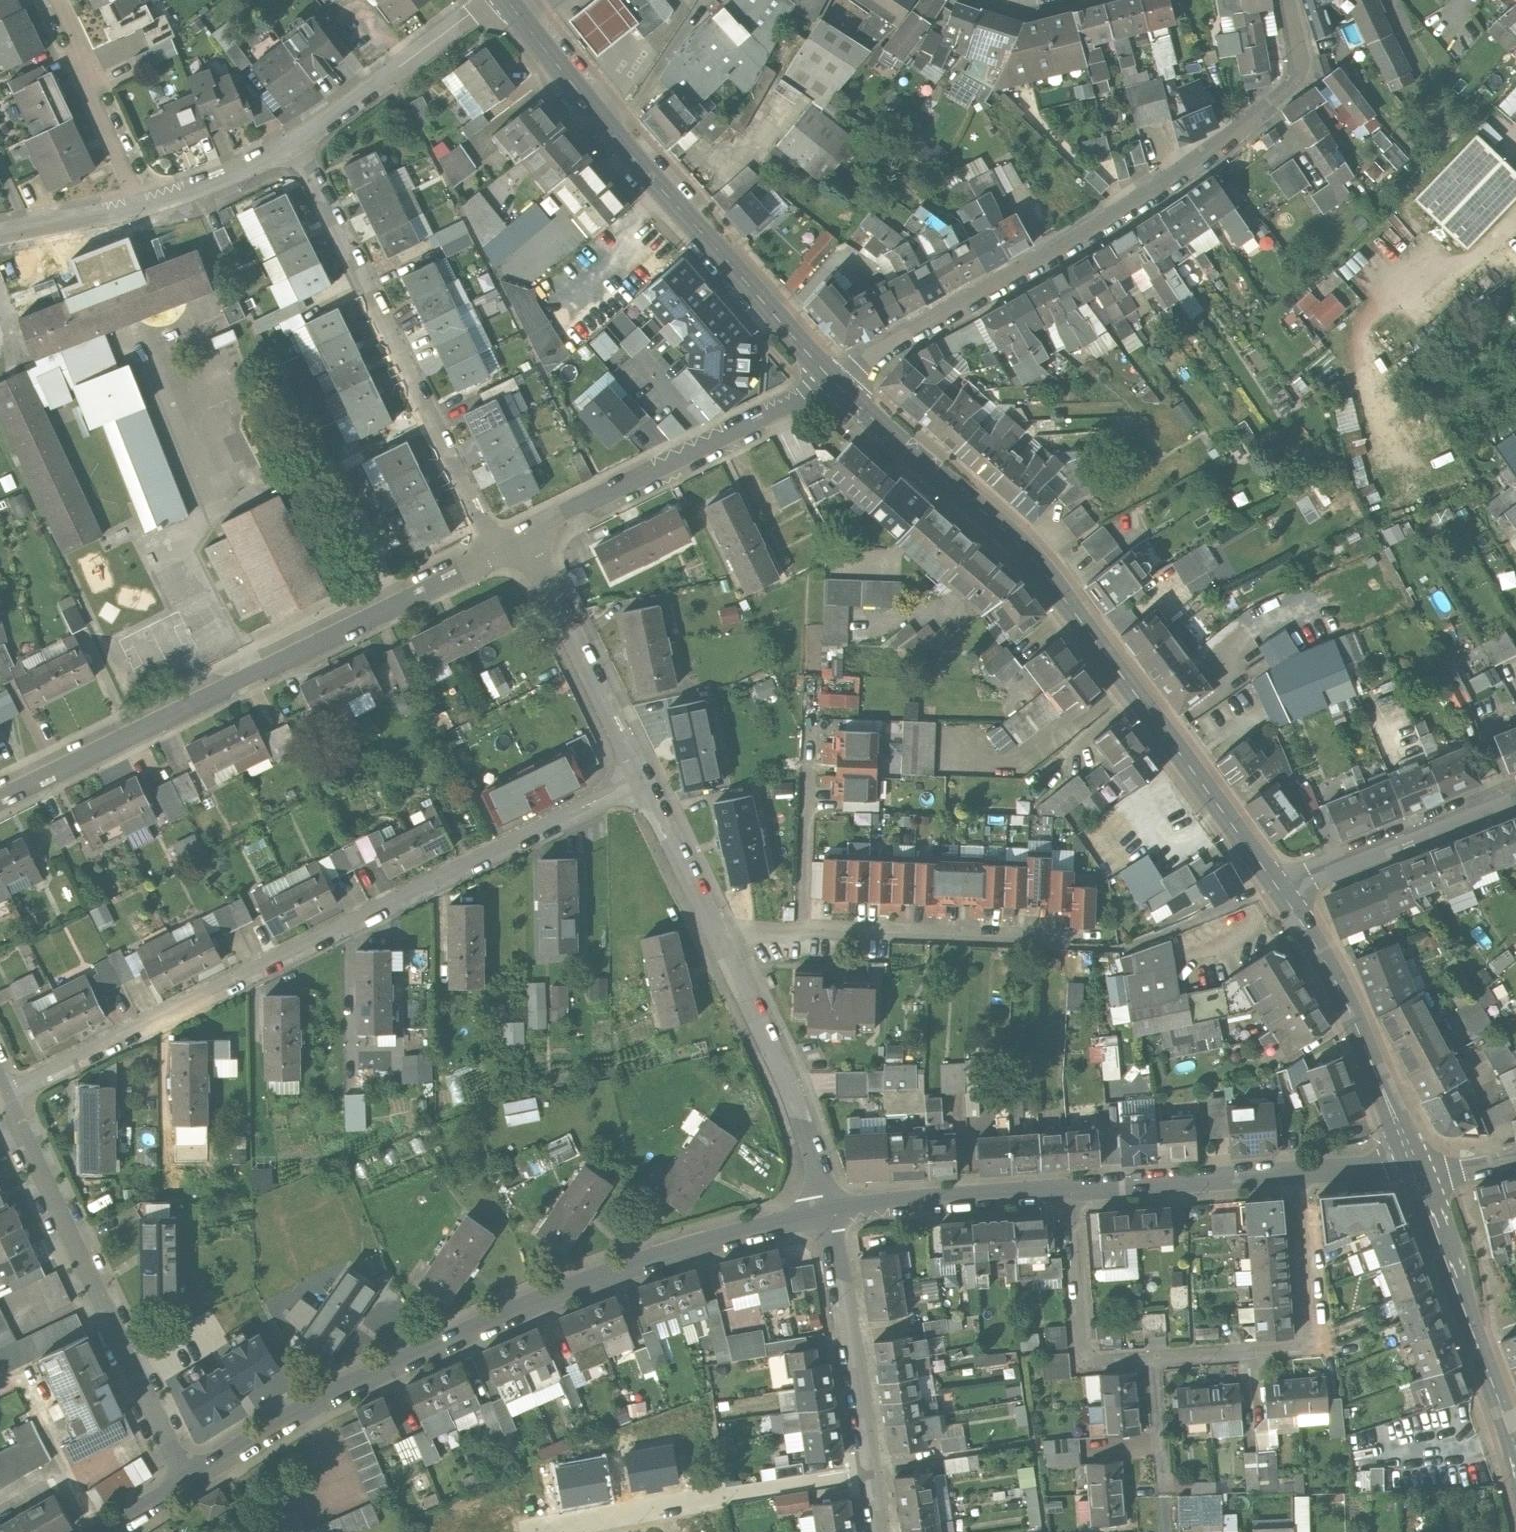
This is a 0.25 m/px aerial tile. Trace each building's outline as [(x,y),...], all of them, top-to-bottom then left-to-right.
[(24,9),(19,0),(0,0),(0,21),(24,9)] [(102,6),(113,31),(110,32),(109,33),(108,36),(109,38),(110,39),(113,40),(125,35),(125,36),(133,32),(132,31),(139,28),(150,23),(150,22),(144,8),(149,6),(146,0),(115,0),(102,6)] [(397,23),(430,0),(379,0),(397,23)] [(616,4),(642,37),(668,17),(671,11),(663,0),(620,0),(616,4)] [(796,4),(817,16),(826,0),(798,0),(796,4)] [(873,11),(895,25),(916,0),(857,0),(873,11)] [(884,51),(898,60),(901,62),(922,36),(929,24),(930,25),(946,0),(945,0),(922,0),(884,51)] [(1104,5),(1113,39),(1125,36),(1147,29),(1148,29),(1140,0),(1124,0),(1104,5)] [(1148,29),(1147,29),(1158,69),(1172,65),(1177,64),(1167,24),(1175,22),(1169,0),(1140,0),(1148,29)] [(1229,15),(1232,14),(1242,12),(1240,0),(1226,0),(1229,15)] [(1242,12),(1232,14),(1243,76),(1267,71),(1257,15),(1254,11),(1272,7),(1271,0),(1240,0),(1242,12)] [(1316,39),(1332,33),(1324,8),(1341,1),(1339,5),(1343,14),(1350,10),(1345,0),(1303,0),(1316,39)] [(1350,10),(1352,14),(1377,1),(1377,0),(1345,0),(1350,10)] [(1506,12),(1515,4),(1515,0),(1490,0),(1506,12)] [(1377,1),(1352,14),(1355,21),(1367,46),(1371,55),(1391,93),(1411,84),(1379,15),(1383,13),(1377,1)] [(981,13),(956,4),(948,23),(962,29),(954,51),(967,57),(981,13)] [(1506,12),(1498,21),(1506,30),(1515,40),(1515,4),(1506,12)] [(1104,5),(1073,14),(1087,65),(1101,61),(1098,50),(1093,47),(1093,44),(1113,39),(1104,5)] [(739,25),(725,8),(713,18),(733,41),(747,29),(741,24),(739,25)] [(0,21),(0,65),(0,66),(5,64),(8,71),(45,54),(36,35),(38,34),(34,25),(32,26),(24,9),(0,21)] [(821,21),(796,56),(790,65),(782,79),(781,81),(812,101),(775,146),(821,184),(856,143),(832,124),(841,112),(828,104),(870,53),(872,53),(895,25),(873,11),(850,41),(821,21)] [(1023,26),(981,13),(967,57),(973,60),(965,74),(969,76),(969,78),(976,82),(977,80),(980,82),(980,81),(993,88),(1023,26)] [(1073,14),(1023,26),(993,88),(992,89),(1032,80),(1040,111),(1096,98),(1092,84),(1087,65),(1073,14)] [(164,15),(150,22),(150,23),(139,28),(149,50),(172,39),(175,37),(164,15)] [(312,17),(299,26),(302,31),(285,44),(313,82),(344,59),(335,47),(336,46),(322,27),(320,28),(312,17)] [(747,29),(733,41),(713,18),(685,43),(659,80),(670,92),(698,123),(708,114),(700,105),(708,97),(707,95),(730,76),(747,97),(764,67),(770,54),(747,29)] [(1355,21),(1337,28),(1356,64),(1371,55),(1367,46),(1355,21)] [(1498,21),(1488,32),(1497,40),(1506,30),(1498,21)] [(933,34),(922,51),(933,57),(940,43),(941,40),(933,34)] [(1136,75),(1125,36),(1113,39),(1123,79),(1136,75)] [(149,50),(134,57),(141,71),(178,54),(172,39),(149,50)] [(236,43),(225,51),(239,70),(250,61),(236,43)] [(940,43),(933,57),(922,51),(914,62),(925,71),(931,65),(942,70),(951,49),(940,43)] [(285,44),(270,55),(274,59),(263,67),(259,62),(253,67),(282,107),(314,83),(313,82),(285,44)] [(484,49),(456,70),(471,90),(499,69),(484,49)] [(898,60),(884,51),(878,61),(892,69),(898,60)] [(790,65),(771,52),(770,54),(764,67),(782,79),(790,65)] [(1101,61),(1087,65),(1092,84),(1106,81),(1101,61)] [(1175,77),(1172,65),(1158,69),(1158,71),(1161,81),(1175,77)] [(39,68),(8,83),(14,96),(20,94),(19,92),(44,80),(39,68)] [(499,69),(471,90),(486,110),(514,89),(499,69)] [(1373,116),(1338,69),(1323,79),(1322,80),(1341,104),(1337,108),(1345,118),(1349,114),(1360,127),(1373,116)] [(1155,83),(1126,90),(1137,130),(1151,125),(1151,124),(1171,118),(1161,81),(1158,71),(1153,73),(1155,83)] [(1267,71),(1243,76),(1246,90),(1270,85),(1267,71)] [(210,72),(188,81),(196,100),(206,126),(208,130),(226,123),(227,123),(225,118),(230,116),(226,108),(221,110),(211,82),(213,81),(210,72)] [(239,96),(232,79),(226,77),(213,81),(211,82),(221,110),(226,108),(230,116),(225,118),(227,123),(226,123),(227,126),(253,116),(248,102),(246,97),(242,95),(239,96)] [(44,80),(19,92),(20,94),(35,125),(39,123),(44,132),(71,119),(56,87),(57,86),(57,83),(56,80),(53,79),(52,79),(50,79),(49,78),(44,80)] [(1199,82),(1179,90),(1190,115),(1183,117),(1192,140),(1205,135),(1204,132),(1217,127),(1199,82)] [(1317,89),(1281,112),(1289,124),(1310,110),(1311,111),(1325,103),(1326,102),(1317,89)] [(698,123),(670,92),(641,118),(669,150),(693,127),(698,123)] [(423,96),(412,101),(423,123),(434,118),(423,96)] [(276,118),(260,97),(248,102),(253,116),(257,126),(276,118)] [(538,99),(491,138),(505,155),(514,148),(522,159),(528,154),(562,128),(538,99)] [(196,100),(167,111),(170,117),(152,124),(157,137),(161,136),(166,148),(180,142),(179,139),(185,137),(187,141),(188,142),(190,142),(192,142),(194,142),(195,141),(196,139),(197,137),(194,130),(206,126),(196,100)] [(1325,103),(1311,111),(1327,134),(1334,128),(1329,122),(1335,116),(1325,103)] [(406,110),(394,117),(405,138),(417,131),(406,110)] [(1310,110),(1289,124),(1305,147),(1327,134),(1311,111),(1310,110)] [(730,128),(710,112),(708,114),(698,123),(693,127),(712,144),(730,128)] [(480,113),(461,128),(469,139),(488,124),(480,113)] [(1360,127),(1349,114),(1345,118),(1342,120),(1352,133),(1360,127)] [(1192,140),(1183,117),(1172,122),(1179,149),(1194,143),(1192,140)] [(44,132),(27,140),(35,157),(38,156),(42,164),(39,165),(51,192),(96,171),(89,155),(90,155),(84,144),(83,144),(72,119),(71,119),(44,132)] [(562,128),(528,154),(538,166),(533,171),(550,190),(553,187),(587,158),(562,128)] [(1385,152),(1395,143),(1383,130),(1373,139),(1385,152)] [(1274,131),(1261,140),(1269,151),(1275,146),(1273,144),(1280,139),(1274,131)] [(1353,171),(1327,134),(1305,147),(1329,186),(1333,192),(1343,185),(1353,178),(1350,173),(1353,171)] [(1414,201),(1466,251),(1515,198),(1515,175),(1475,136),(1414,201)] [(1106,138),(1083,144),(1088,166),(1112,160),(1106,138)] [(1134,166),(1148,162),(1142,138),(1128,142),(1134,166)] [(461,145),(439,161),(451,185),(477,168),(461,145)] [(1394,165),(1404,158),(1396,145),(1385,152),(1394,165)] [(375,152),(343,168),(354,190),(386,175),(375,152)] [(1119,180),(1132,177),(1126,153),(1113,156),(1119,180)] [(943,166),(930,156),(921,165),(935,175),(943,166)] [(587,158),(553,187),(595,236),(629,207),(587,158)] [(1293,161),(1271,178),(1288,202),(1309,187),(1293,161)] [(748,167),(711,198),(725,214),(761,182),(748,167)] [(1097,168),(1088,177),(1100,189),(1109,181),(1097,168)] [(791,187),(775,174),(767,184),(772,188),(783,197),(791,187)] [(386,175),(354,190),(365,213),(397,198),(386,175)] [(980,177),(967,183),(970,190),(976,199),(988,192),(980,177)] [(1238,217),(1232,209),(1212,179),(1188,195),(1208,226),(1219,219),(1239,249),(1254,238),(1238,217)] [(761,182),(725,214),(744,236),(753,228),(758,234),(774,220),(757,201),(772,188),(767,184),(762,181),(761,182)] [(1343,185),(1333,192),(1329,186),(1318,194),(1331,212),(1352,198),(1343,185)] [(970,190),(959,195),(964,205),(976,199),(970,190)] [(506,228),(479,192),(461,206),(483,248),(506,228)] [(1007,219),(1001,222),(999,211),(988,192),(976,199),(1008,258),(1032,245),(1016,215),(1007,219)] [(285,194),(254,209),(265,233),(297,217),(285,194)] [(1188,195),(1163,213),(1184,245),(1210,228),(1208,226),(1188,195)] [(397,198),(365,213),(376,236),(408,220),(397,198)] [(1008,258),(976,199),(964,205),(976,227),(982,232),(983,233),(969,240),(985,271),(1008,258)] [(969,240),(958,246),(947,226),(921,207),(914,215),(933,229),(939,233),(965,282),(985,271),(969,240)] [(1013,210),(1008,213),(1006,216),(1007,219),(1016,215),(1013,210)] [(1255,225),(1246,212),(1238,217),(1248,231),(1255,225)] [(1184,245),(1163,213),(1158,216),(1180,249),(1184,246),(1184,245)] [(906,243),(870,215),(860,226),(874,236),(893,250),(906,243)] [(914,215),(905,226),(916,235),(919,237),(923,234),(933,229),(914,215)] [(1158,216),(1133,232),(1171,290),(1179,302),(1190,294),(1163,255),(1170,251),(1171,253),(1176,255),(1181,251),(1180,249),(1158,216)] [(297,217),(265,233),(276,256),(308,240),(297,217)] [(408,220),(376,236),(387,259),(419,243),(408,220)] [(233,248),(223,227),(213,233),(222,253),(233,248)] [(787,281),(799,291),(842,239),(829,228),(787,281)] [(965,282),(939,233),(933,229),(923,234),(930,238),(940,257),(929,263),(945,293),(965,282)] [(1171,290),(1133,232),(1112,246),(1129,275),(1141,268),(1161,296),(1171,290)] [(930,238),(923,234),(919,237),(916,235),(912,239),(919,244),(929,263),(940,257),(930,238)] [(925,304),(899,255),(893,250),(874,236),(863,249),(876,258),(879,253),(884,256),(885,255),(890,259),(898,275),(901,277),(889,285),(905,315),(925,304)] [(308,240),(276,256),(288,279),(319,264),(308,240)] [(920,268),(906,243),(893,250),(899,255),(925,304),(945,293),(929,263),(920,268)] [(1129,275),(1112,246),(1090,259),(1107,289),(1114,301),(1124,295),(1117,283),(1129,275)] [(0,383),(0,417),(64,554),(102,536),(42,408),(49,405),(51,410),(73,401),(69,391),(75,388),(91,428),(102,423),(145,532),(157,527),(159,530),(165,528),(164,526),(187,517),(187,515),(184,516),(142,409),(145,407),(128,366),(116,371),(101,335),(102,335),(102,333),(213,291),(198,252),(19,321),(35,361),(37,367),(25,372),(0,383)] [(1204,256),(1195,262),(1203,273),(1211,266),(1204,256)] [(752,337),(683,258),(633,301),(641,310),(646,305),(665,327),(659,333),(673,349),(689,355),(688,370),(686,372),(702,390),(689,402),(707,423),(721,411),(723,413),(745,394),(752,337)] [(1090,259),(1068,273),(1085,305),(1088,309),(1092,305),(1088,300),(1095,295),(1107,289),(1090,259)] [(319,264),(288,279),(298,301),(330,285),(319,264)] [(433,264),(403,279),(413,301),(444,286),(433,264)] [(1161,296),(1141,268),(1129,275),(1145,299),(1147,304),(1155,298),(1160,305),(1165,302),(1161,296)] [(1334,290),(1343,282),(1333,270),(1296,304),(1321,332),(1349,307),(1334,290)] [(1085,305),(1068,273),(1047,284),(1080,346),(1105,332),(1103,330),(1088,309),(1085,305)] [(852,298),(830,274),(804,305),(834,339),(838,337),(850,340),(853,344),(905,315),(889,285),(888,283),(877,289),(875,286),(852,298)] [(531,291),(500,282),(547,375),(568,358),(553,338),(555,337),(536,306),(532,290),(531,291)] [(1080,346),(1047,284),(1025,295),(1045,332),(1049,330),(1046,325),(1054,321),(1058,336),(1067,350),(1071,347),(1073,350),(1080,346)] [(444,286),(413,301),(424,323),(455,309),(444,286)] [(1114,301),(1107,289),(1095,295),(1112,324),(1116,331),(1127,324),(1126,323),(1124,318),(1114,301)] [(1171,290),(1161,296),(1165,302),(1160,305),(1165,311),(1179,302),(1171,290)] [(1041,344),(1030,334),(1039,329),(1042,334),(1045,332),(1025,295),(1004,306),(1034,363),(1036,365),(1048,359),(1041,344)] [(1112,324),(1095,295),(1088,300),(1092,305),(1088,309),(1103,330),(1112,324)] [(1124,295),(1114,301),(1124,318),(1129,315),(1132,319),(1137,316),(1124,295)] [(1145,299),(1134,306),(1141,316),(1151,310),(1150,308),(1147,304),(1145,299)] [(1034,363),(1004,306),(981,319),(998,349),(1000,353),(1004,351),(1002,347),(1011,343),(1011,349),(1016,358),(1010,361),(1018,377),(1023,374),(1026,380),(1044,371),(1036,365),(1034,363)] [(336,309),(306,323),(317,347),(348,333),(336,309)] [(455,309),(424,323),(435,346),(466,331),(455,309)] [(998,349),(981,319),(976,321),(987,342),(992,351),(998,349)] [(976,321),(932,345),(942,360),(945,357),(987,342),(976,321)] [(466,331),(435,346),(446,369),(477,354),(466,331)] [(348,333),(317,347),(328,369),(359,355),(348,333)] [(1058,336),(1049,340),(1056,352),(1059,354),(1067,350),(1058,336)] [(902,361),(880,387),(901,405),(942,360),(932,345),(919,352),(923,359),(911,373),(904,361),(903,362),(902,361)] [(992,352),(986,355),(993,366),(1000,365),(992,352)] [(477,354),(446,369),(457,391),(488,376),(477,354)] [(359,355),(328,369),(339,392),(370,378),(359,355)] [(942,360),(901,405),(919,421),(946,391),(943,388),(939,392),(931,386),(945,375),(952,368),(942,360)] [(952,368),(945,375),(931,386),(939,392),(943,388),(946,391),(961,375),(952,368)] [(370,378),(339,392),(351,416),(381,401),(370,378)] [(513,378),(481,394),(485,405),(508,394),(518,389),(513,378)] [(965,388),(962,390),(952,404),(945,398),(949,393),(946,391),(919,421),(937,437),(978,393),(969,385),(965,388)] [(607,389),(580,412),(610,448),(638,424),(619,403),(607,389)] [(978,393),(937,437),(955,453),(982,423),(980,422),(976,427),(968,420),(981,411),(988,402),(978,393)] [(485,405),(463,415),(475,439),(506,423),(518,417),(508,394),(485,405)] [(647,416),(629,395),(619,403),(638,424),(647,416)] [(1337,399),(1341,432),(1359,429),(1355,397),(1337,399)] [(381,401),(351,416),(361,438),(392,423),(381,401)] [(265,402),(235,418),(251,449),(245,452),(251,463),(256,460),(272,492),(303,477),(265,402)] [(988,402),(981,411),(968,420),(976,427),(980,422),(982,423),(995,408),(988,402)] [(982,423),(986,427),(982,431),(989,438),(998,422),(1003,416),(1012,410),(1011,405),(998,405),(995,408),(982,423)] [(1012,410),(1003,416),(1013,425),(1016,422),(1027,422),(1019,410),(1012,410)] [(673,413),(659,423),(672,439),(685,430),(673,413)] [(982,423),(955,453),(973,469),(1013,425),(1003,416),(998,422),(989,438),(982,431),(986,427),(982,423)] [(1027,422),(1016,422),(1013,425),(1024,434),(1023,435),(1026,438),(1032,431),(1027,422)] [(506,423),(475,439),(486,462),(517,446),(506,423)] [(1013,425),(973,469),(991,485),(1014,461),(1003,451),(1016,442),(1023,435),(1024,434),(1013,425)] [(1510,436),(1493,448),(1515,478),(1515,445),(1510,436)] [(356,440),(337,449),(343,462),(362,452),(356,440)] [(1032,441),(1017,457),(1022,462),(1019,465),(1025,471),(1040,449),(1032,441)] [(408,444),(376,460),(387,482),(418,466),(408,444)] [(894,484),(851,445),(831,468),(827,472),(831,476),(870,511),(894,484)] [(517,446),(486,462),(497,484),(528,469),(517,446)] [(1025,471),(1019,465),(1022,462),(1017,457),(1014,461),(991,485),(1010,502),(1051,458),(1040,449),(1025,471)] [(817,457),(798,468),(808,487),(831,476),(827,472),(831,468),(817,457)] [(1051,458),(1010,502),(1032,522),(1054,497),(1053,497),(1058,492),(1057,491),(1055,489),(1051,493),(1044,487),(1055,477),(1059,472),(1063,469),(1062,468),(1051,458)] [(418,466),(387,482),(398,505),(430,489),(418,466)] [(1075,474),(1065,466),(1062,468),(1063,469),(1059,472),(1067,479),(1057,491),(1058,492),(1053,497),(1054,497),(1066,508),(1079,494),(1072,487),(1074,485),(1070,480),(1075,474)] [(528,469),(497,484),(508,507),(539,491),(528,469)] [(894,484),(870,511),(900,538),(930,504),(929,503),(910,487),(905,493),(894,484)] [(1486,507),(1515,550),(1515,484),(1486,507)] [(430,489),(398,505),(409,527),(440,512),(430,489)] [(752,524),(737,491),(708,505),(725,541),(723,542),(730,557),(732,557),(749,592),(778,579),(763,546),(753,524),(752,524)] [(290,518),(279,497),(222,525),(229,539),(205,551),(242,624),(265,612),(272,625),(329,596),(318,575),(336,566),(307,509),(290,518)] [(975,544),(930,504),(900,538),(897,541),(942,581),(943,580),(975,544)] [(1081,508),(1062,524),(1076,542),(1096,527),(1081,508)] [(646,523),(624,534),(625,535),(595,549),(610,579),(643,563),(643,564),(658,557),(657,556),(690,540),(676,510),(646,524),(646,523)] [(440,512),(409,527),(420,549),(451,534),(440,512)] [(1082,541),(1097,562),(1120,545),(1105,525),(1082,541)] [(1021,585),(975,544),(943,580),(982,615),(991,609),(1021,585)] [(382,565),(373,545),(361,550),(371,571),(382,565)] [(1130,552),(1086,586),(1106,612),(1156,574),(1147,562),(1143,561),(1139,564),(1130,552)] [(1193,552),(1174,563),(1186,585),(1205,572),(1193,552)] [(901,586),(826,581),(824,606),(848,607),(900,609),(901,586)] [(1021,585),(991,609),(999,619),(997,621),(1005,632),(1008,630),(1017,642),(1033,630),(1030,626),(1045,615),(1021,585)] [(75,595),(60,602),(73,632),(88,625),(75,595)] [(498,598),(465,614),(465,613),(443,623),(444,624),(412,640),(426,670),(462,653),(462,654),(477,646),(476,645),(512,628),(498,598)] [(658,606),(622,614),(628,642),(627,643),(632,666),(633,666),(639,694),(675,687),(668,654),(670,654),(666,638),(665,639),(658,606)] [(848,607),(824,606),(823,646),(847,647),(848,607)] [(1156,609),(1121,636),(1139,660),(1169,637),(1160,624),(1165,620),(1156,609)] [(929,626),(917,635),(910,626),(882,648),(938,650),(954,638),(945,627),(936,635),(929,626)] [(1481,644),(1495,666),(1515,656),(1515,650),(1506,634),(1481,644)] [(70,653),(48,664),(62,694),(95,678),(75,637),(64,643),(70,653)] [(1169,637),(1139,660),(1156,682),(1186,658),(1169,637)] [(1335,638),(1288,657),(1270,668),(1250,681),(1246,684),(1253,696),(1271,687),(1288,722),(1356,693),(1335,638)] [(1059,640),(1028,663),(1049,689),(1082,664),(1067,645),(1064,647),(1059,640)] [(1006,647),(983,665),(991,677),(995,674),(1013,659),(1014,658),(1006,647)] [(416,683),(400,648),(390,652),(399,672),(396,674),(403,689),(416,683)] [(364,656),(333,671),(348,702),(369,692),(375,703),(385,698),(364,656)] [(1186,658),(1156,682),(1179,710),(1191,701),(1192,702),(1194,701),(1195,702),(1199,699),(1200,700),(1211,692),(1186,658)] [(1264,658),(1244,671),(1250,681),(1270,668),(1264,658)] [(1013,659),(995,674),(1003,685),(1022,670),(1013,659)] [(48,664),(26,674),(21,664),(10,669),(30,710),(62,694),(48,664)] [(1049,689),(1043,694),(1059,715),(1063,712),(1071,721),(1105,694),(1082,664),(1049,689)] [(333,671),(301,687),(322,729),(333,723),(328,712),(348,702),(333,671)] [(1479,694),(1494,686),(1486,672),(1471,680),(1479,694)] [(0,693),(0,722),(20,713),(10,689),(0,693)] [(1043,694),(1001,726),(1017,746),(1059,715),(1043,694)] [(858,696),(833,695),(833,707),(858,708),(858,696)] [(704,701),(669,709),(675,738),(673,738),(678,761),(680,761),(686,790),(721,782),(715,750),(716,749),(713,733),(711,734),(704,701)] [(905,706),(904,774),(936,774),(936,720),(912,720),(912,706),(905,706)] [(250,716),(218,732),(234,764),(255,753),(260,763),(271,758),(250,716)] [(1147,750),(1123,718),(1094,741),(1109,761),(1084,782),(1092,793),(1095,791),(1114,776),(1147,750)] [(881,721),(845,719),(845,732),(881,733),(881,721)] [(1423,721),(1413,725),(1419,739),(1429,734),(1423,721)] [(1495,737),(1509,772),(1515,769),(1515,728),(1495,737)] [(218,732),(186,749),(206,790),(217,785),(211,775),(234,764),(218,732)] [(845,732),(838,732),(837,750),(837,753),(880,755),(881,733),(845,732)] [(598,763),(585,736),(567,745),(570,753),(571,752),(580,772),(598,763)] [(1244,741),(1216,763),(1231,784),(1259,764),(1266,759),(1265,758),(1258,750),(1254,753),(1244,741)] [(833,744),(824,744),(824,753),(837,753),(837,750),(832,749),(833,744)] [(1281,747),(1265,758),(1266,759),(1259,764),(1267,775),(1287,760),(1281,747)] [(1465,748),(1438,759),(1435,753),(1426,757),(1428,763),(1443,799),(1479,784),(1465,748)] [(1147,750),(1114,776),(1129,795),(1162,769),(1147,750)] [(534,769),(520,776),(520,777),(484,794),(498,824),(531,809),(553,799),(552,798),(585,783),(580,772),(570,753),(535,770),(534,769)] [(837,753),(824,753),(824,764),(832,764),(832,759),(837,759),(837,753)] [(880,755),(837,753),(837,759),(836,776),(879,778),(880,755)] [(1267,775),(1266,775),(1274,786),(1275,785),(1276,786),(1292,773),(1287,760),(1267,775)] [(1416,762),(1399,769),(1401,774),(1390,779),(1403,815),(1443,799),(1428,763),(1419,767),(1416,762)] [(1363,779),(1358,766),(1351,769),(1356,781),(1363,779)] [(836,776),(824,776),(824,787),(832,787),(832,781),(836,781),(836,776)] [(879,778),(836,776),(836,781),(835,800),(878,801),(879,801),(879,778)] [(136,778),(103,794),(118,824),(140,813),(145,824),(156,819),(136,778)] [(1390,779),(1367,788),(1363,779),(1356,781),(1360,792),(1374,826),(1403,815),(1390,779)] [(170,782),(152,791),(163,812),(181,803),(170,782)] [(1084,782),(1068,784),(1037,808),(1038,815),(1063,816),(1082,801),(1092,793),(1084,782)] [(1274,786),(1246,805),(1273,841),(1287,831),(1291,837),(1305,825),(1276,786),(1275,785),(1274,786)] [(1092,793),(1082,801),(1097,820),(1110,810),(1095,791),(1092,793)] [(1360,792),(1327,804),(1342,839),(1374,826),(1360,792)] [(103,794),(72,809),(92,851),(102,846),(97,835),(118,824),(103,794)] [(750,797),(715,804),(721,833),(719,833),(724,856),(726,856),(732,884),(767,877),(761,845),(762,844),(759,829),(757,829),(750,797)] [(878,801),(843,800),(843,812),(877,813),(878,801)] [(427,821),(405,833),(420,862),(452,846),(432,806),(422,811),(427,821)] [(140,813),(118,824),(124,835),(145,824),(140,813)] [(67,815),(50,823),(61,848),(79,840),(67,815)] [(1482,832),(1497,870),(1515,862),(1514,861),(1515,860),(1515,829),(1513,820),(1482,832)] [(405,833),(385,843),(379,832),(368,838),(388,878),(420,862),(405,833)] [(1497,870),(1482,832),(1454,843),(1469,880),(1497,870)] [(0,850),(0,875),(5,886),(26,876),(31,886),(42,880),(22,839),(0,850)] [(1454,843),(1429,852),(1443,886),(1449,898),(1472,889),(1469,880),(1454,843)] [(1050,853),(1028,852),(1027,863),(1026,896),(1031,896),(1048,897),(1050,865),(1050,853)] [(1429,852),(1400,864),(1413,897),(1417,902),(1424,912),(1431,908),(1424,894),(1443,886),(1429,852)] [(846,856),(824,855),(824,863),(822,898),(840,899),(845,899),(846,856)] [(870,857),(846,856),(845,899),(850,899),(868,900),(870,857)] [(1162,881),(1146,856),(1121,872),(1142,905),(1130,912),(1145,935),(1155,931),(1156,932),(1173,925),(1167,917),(1193,901),(1192,900),(1203,893),(1197,882),(1210,875),(1200,858),(1162,881)] [(892,858),(870,857),(868,900),(886,901),(891,901),(892,858)] [(916,859),(892,858),(891,901),(895,901),(914,902),(916,859)] [(961,859),(937,858),(937,860),(936,901),(940,902),(959,902),(961,859)] [(937,860),(916,859),(914,902),(931,903),(935,903),(936,901),(937,860)] [(984,860),(961,859),(959,902),(978,903),(983,903),(984,861),(984,860)] [(574,860),(540,861),(541,894),(540,894),(540,918),(541,917),(542,951),(575,950),(575,913),(576,913),(575,897),(574,897),(574,860)] [(1007,862),(984,861),(983,903),(983,905),(987,905),(1005,906),(1007,862)] [(824,863),(811,862),(810,898),(822,898),(824,863)] [(1027,863),(1007,862),(1005,906),(1008,906),(1025,907),(1026,896),(1027,863)] [(316,863),(306,868),(311,879),(290,890),(305,919),(337,903),(316,863)] [(1210,875),(1197,882),(1203,893),(1210,897),(1214,904),(1238,890),(1239,882),(1228,864),(1210,875)] [(1366,882),(1325,898),(1341,937),(1347,935),(1398,915),(1396,910),(1417,902),(1413,897),(1400,864),(1382,871),(1383,875),(1365,882),(1366,882)] [(1072,866),(1050,865),(1048,897),(1048,909),(1061,910),(1070,910),(1071,882),(1072,866)] [(1093,883),(1071,882),(1070,910),(1069,921),(1069,926),(1091,927),(1093,883)] [(290,890),(269,900),(264,889),(253,895),(273,935),(305,919),(290,890)] [(1031,896),(1026,896),(1025,907),(1025,909),(1035,909),(1036,901),(1030,901),(1031,896)] [(840,903),(835,903),(835,911),(844,912),(845,899),(840,899),(840,903)] [(855,903),(850,903),(850,899),(845,899),(844,912),(855,912),(855,903)] [(886,901),(885,905),(881,905),(880,913),(890,913),(891,901),(886,901)] [(900,906),(895,905),(895,901),(891,901),(890,913),(900,914),(900,906)] [(947,907),(940,906),(940,902),(936,901),(935,903),(935,916),(946,917),(947,907)] [(931,907),(926,907),(925,916),(935,916),(935,903),(931,903),(931,907)] [(978,908),(972,907),(971,918),(982,919),(983,905),(983,903),(978,903),(978,908)] [(481,905),(449,906),(449,935),(448,935),(448,959),(450,959),(450,988),(483,988),(482,954),(484,954),(483,938),(482,938),(481,905)] [(991,911),(987,910),(987,905),(983,905),(982,919),(991,919),(991,911)] [(1008,912),(1008,906),(1005,906),(1004,919),(1013,919),(1013,912),(1008,912)] [(1070,910),(1061,910),(1061,921),(1069,921),(1070,910)] [(196,935),(174,946),(189,976),(221,961),(201,919),(190,925),(196,935)] [(675,932),(642,940),(651,976),(650,976),(654,992),(655,991),(664,1027),(696,1019),(688,987),(689,987),(684,964),(683,964),(675,932)] [(1347,935),(1341,937),(1345,948),(1351,945),(1347,935)] [(1164,942),(1120,957),(1133,1036),(1227,1016),(1222,989),(1173,998),(1164,942)] [(1351,945),(1345,948),(1348,955),(1355,952),(1352,945),(1351,945)] [(1397,945),(1357,961),(1378,1016),(1416,996),(1397,945)] [(174,946),(153,957),(147,946),(136,952),(157,993),(189,976),(174,946)] [(1273,950),(1221,984),(1222,989),(1227,1016),(1249,1011),(1256,1007),(1300,979),(1285,955),(1273,950)] [(389,951),(357,951),(358,980),(356,980),(356,1005),(358,1005),(359,1034),(391,1033),(390,1000),(392,1000),(392,984),(390,984),(389,951)] [(1072,970),(1072,951),(1061,951),(1060,970),(1072,970)] [(843,988),(821,987),(822,973),(795,971),(792,1021),(807,1021),(806,1036),(855,1039),(856,1031),(874,1031),(876,983),(843,982),(843,988)] [(13,982),(22,1004),(44,994),(34,972),(13,982)] [(79,993),(59,1003),(74,1033),(106,1017),(85,976),(74,982),(79,993)] [(1300,979),(1256,1007),(1272,1032),(1285,1024),(1315,1004),(1300,979)] [(548,1027),(546,981),(529,982),(530,1027),(548,1027)] [(572,1017),(571,984),(552,984),(553,1017),(572,1017)] [(1426,1008),(1418,995),(1416,996),(1378,1016),(1411,1077),(1452,1056),(1446,1044),(1448,1043),(1428,1007),(1426,1008)] [(298,996),(265,997),(266,1026),(264,1026),(265,1050),(266,1050),(267,1079),(299,1079),(298,1046),(300,1046),(300,1029),(298,1029),(298,996)] [(1497,1033),(1476,999),(1470,1004),(1459,1011),(1477,1043),(1497,1033)] [(59,1003),(38,1013),(32,1003),(22,1008),(42,1049),(74,1033),(59,1003)] [(1315,1004),(1285,1024),(1290,1032),(1301,1048),(1330,1029),(1315,1004)] [(526,1020),(503,1021),(504,1049),(527,1048),(526,1020)] [(1272,1032),(1259,1041),(1261,1044),(1254,1049),(1257,1054),(1290,1032),(1285,1024),(1272,1032)] [(206,1042),(173,1042),(174,1071),(172,1071),(173,1096),(174,1096),(175,1125),(207,1124),(206,1091),(208,1091),(208,1075),(206,1075),(206,1042)] [(1505,1042),(1487,1051),(1497,1068),(1501,1077),(1500,1078),(1515,1111),(1515,1063),(1505,1042)] [(1105,1079),(1119,1078),(1117,1047),(1103,1047),(1105,1079)] [(403,1054),(404,1081),(434,1080),(433,1053),(403,1054)] [(1341,1056),(1308,1070),(1312,1081),(1296,1087),(1303,1107),(1300,1109),(1315,1099),(1319,1097),(1352,1085),(1341,1056)] [(1452,1056),(1411,1077),(1424,1101),(1456,1086),(1466,1082),(1452,1056)] [(966,1066),(941,1067),(942,1095),(966,1094),(966,1082),(966,1066)] [(869,1073),(836,1073),(836,1099),(869,1099),(869,1073)] [(1352,1085),(1319,1097),(1330,1127),(1363,1114),(1352,1085)] [(1424,1101),(1422,1102),(1433,1124),(1441,1132),(1448,1135),(1460,1132),(1461,1132),(1463,1136),(1480,1137),(1476,1125),(1468,1109),(1471,1108),(1466,1097),(1463,1099),(1456,1086),(1424,1101)] [(114,1120),(113,1087),(81,1087),(82,1117),(80,1117),(80,1141),(82,1141),(82,1170),(115,1170),(114,1137),(116,1137),(115,1120),(114,1120)] [(924,1088),(884,1090),(885,1113),(926,1112),(925,1096),(924,1088)] [(348,1091),(347,1121),(367,1121),(368,1091),(348,1091)] [(1021,1092),(1008,1093),(1008,1100),(1009,1117),(1020,1117),(1019,1112),(1022,1112),(1021,1092)] [(941,1100),(930,1101),(930,1095),(925,1096),(926,1112),(927,1136),(928,1142),(938,1141),(936,1121),(942,1120),(941,1100)] [(509,1126),(542,1119),(538,1096),(505,1102),(509,1126)] [(1001,1137),(979,1139),(981,1174),(1012,1172),(1009,1117),(1008,1100),(996,1100),(998,1130),(1000,1132),(1001,1137)] [(1226,1100),(1211,1101),(1214,1135),(1229,1134),(1227,1108),(1226,1100)] [(1512,1126),(1503,1103),(1481,1112),(1490,1135),(1512,1126)] [(1273,1104),(1227,1108),(1231,1155),(1277,1152),(1273,1104)] [(1155,1113),(1119,1115),(1123,1163),(1158,1161),(1156,1123),(1155,1113)] [(1193,1115),(1172,1117),(1172,1122),(1156,1123),(1158,1161),(1196,1159),(1193,1115)] [(1038,1133),(1020,1134),(1020,1117),(1009,1117),(1012,1172),(1040,1171),(1038,1133)] [(686,1149),(677,1162),(677,1163),(656,1193),(684,1212),(703,1185),(717,1166),(716,1165),(735,1138),(708,1119),(687,1149),(686,1149)] [(1097,1128),(1067,1130),(1069,1168),(1100,1166),(1097,1128)] [(1067,1130),(1038,1133),(1040,1171),(1069,1168),(1067,1130)] [(886,1133),(846,1136),(848,1179),(889,1176),(887,1139),(886,1133)] [(561,1161),(579,1154),(573,1136),(566,1138),(569,1146),(557,1150),(561,1161)] [(904,1138),(887,1139),(889,1176),(889,1180),(930,1178),(928,1142),(927,1136),(916,1137),(916,1136),(904,1137),(904,1138)] [(938,1141),(928,1142),(930,1178),(957,1176),(955,1140),(938,1141)] [(564,1192),(555,1205),(556,1206),(537,1234),(564,1252),(580,1228),(582,1229),(596,1209),(594,1208),(611,1184),(584,1166),(565,1193),(564,1192)] [(1501,1183),(1510,1217),(1515,1215),(1515,1179),(1501,1183)] [(1501,1183),(1476,1189),(1489,1244),(1493,1258),(1494,1258),(1495,1260),(1499,1267),(1510,1264),(1500,1226),(1496,1221),(1510,1217),(1501,1183)] [(9,1207),(0,1188),(0,1211),(9,1207)] [(1393,1191),(1319,1196),(1325,1254),(1354,1243),(1350,1233),(1367,1227),(1370,1236),(1405,1223),(1393,1191)] [(1283,1199),(1246,1202),(1249,1235),(1251,1235),(1286,1233),(1283,1199)] [(169,1202),(140,1202),(135,1205),(143,1218),(170,1217),(169,1202)] [(0,1211),(0,1236),(23,1225),(14,1205),(9,1207),(0,1211)] [(1170,1208),(1134,1210),(1137,1245),(1173,1243),(1170,1208)] [(1134,1210),(1099,1213),(1102,1248),(1137,1245),(1134,1210)] [(448,1244),(447,1243),(437,1256),(439,1257),(420,1284),(446,1303),(463,1279),(464,1280),(478,1260),(477,1259),(493,1235),(467,1216),(448,1244)] [(170,1217),(143,1218),(144,1247),(142,1247),(142,1272),(144,1272),(145,1301),(177,1300),(176,1267),(178,1267),(178,1251),(176,1251),(175,1217),(170,1217)] [(1045,1217),(1011,1220),(1014,1256),(1016,1282),(1063,1279),(1061,1258),(1048,1259),(1047,1250),(1053,1250),(1051,1235),(1046,1235),(1045,1217)] [(1011,1220),(971,1223),(974,1259),(975,1274),(988,1273),(987,1258),(1014,1256),(1011,1220)] [(971,1223),(941,1225),(943,1261),(974,1259),(971,1223)] [(1405,1223),(1370,1236),(1375,1248),(1357,1254),(1365,1273),(1381,1267),(1417,1253),(1405,1223)] [(0,1236),(0,1260),(33,1245),(23,1225),(0,1236)] [(1286,1233),(1251,1235),(1254,1272),(1289,1269),(1286,1233)] [(0,1260),(0,1283),(8,1280),(42,1264),(33,1245),(0,1260)] [(778,1250),(749,1257),(757,1291),(762,1310),(789,1303),(785,1284),(786,1283),(778,1250)] [(1417,1253),(1381,1267),(1394,1301),(1430,1287),(1417,1253)] [(896,1254),(861,1259),(866,1290),(901,1284),(896,1254)] [(749,1257),(720,1264),(728,1298),(757,1291),(749,1257)] [(941,1257),(931,1258),(931,1259),(929,1259),(932,1278),(942,1277),(941,1257)] [(42,1264),(8,1280),(13,1290),(36,1280),(47,1275),(42,1264)] [(813,1265),(789,1268),(793,1292),(817,1288),(813,1265)] [(330,1295),(321,1308),(322,1309),(303,1336),(329,1355),(346,1331),(347,1332),(361,1312),(360,1311),(377,1287),(350,1269),(331,1296),(330,1295)] [(696,1269),(667,1279),(677,1312),(681,1325),(706,1318),(705,1312),(705,1309),(706,1309),(705,1303),(706,1303),(696,1269)] [(1289,1269),(1254,1272),(1257,1308),(1292,1305),(1289,1269)] [(47,1275),(36,1280),(52,1313),(72,1303),(57,1271),(47,1275)] [(988,1273),(975,1274),(976,1288),(989,1287),(988,1273)] [(667,1279),(638,1288),(649,1321),(677,1312),(667,1279)] [(901,1284),(866,1290),(870,1319),(906,1314),(901,1284)] [(1394,1301),(1389,1303),(1393,1315),(1399,1313),(1403,1322),(1438,1308),(1430,1287),(1394,1301)] [(616,1296),(588,1307),(600,1340),(607,1356),(634,1345),(627,1329),(628,1329),(616,1296)] [(304,1297),(287,1316),(303,1330),(320,1311),(304,1297)] [(1292,1305),(1257,1308),(1259,1340),(1295,1338),(1292,1305)] [(706,1309),(705,1309),(705,1312),(706,1318),(718,1363),(731,1360),(727,1339),(718,1306),(706,1309)] [(588,1307),(560,1318),(572,1350),(573,1350),(580,1369),(607,1359),(600,1340),(588,1307)] [(1438,1308),(1403,1322),(1406,1331),(1400,1333),(1405,1345),(1410,1343),(1446,1329),(1438,1308)] [(807,1317),(793,1320),(796,1335),(797,1339),(805,1337),(812,1336),(807,1317)] [(1121,1323),(1097,1324),(1097,1338),(1099,1338),(1100,1351),(1122,1350),(1121,1323)] [(1067,1327),(1045,1328),(1047,1350),(1068,1348),(1067,1327)] [(537,1329),(510,1340),(523,1373),(528,1385),(531,1391),(558,1380),(537,1329)] [(1446,1329),(1410,1343),(1423,1377),(1459,1363),(1446,1329)] [(656,1331),(643,1336),(647,1348),(651,1359),(664,1354),(656,1331)] [(763,1332),(727,1339),(731,1360),(731,1362),(767,1356),(765,1344),(763,1332)] [(87,1335),(42,1356),(80,1436),(124,1415),(87,1335)] [(192,1384),(183,1390),(205,1424),(214,1419),(215,1420),(230,1411),(229,1409),(240,1403),(235,1393),(243,1388),(245,1391),(255,1384),(256,1386),(271,1377),(270,1375),(279,1370),(258,1335),(249,1340),(248,1339),(233,1348),(234,1350),(223,1356),(228,1366),(220,1371),(219,1368),(207,1375),(207,1374),(192,1383),(192,1384)] [(314,1349),(295,1335),(288,1345),(307,1359),(314,1349)] [(1501,1342),(1510,1367),(1515,1365),(1515,1335),(1501,1342)] [(797,1339),(765,1344),(767,1356),(767,1357),(791,1353),(791,1352),(807,1349),(805,1337),(797,1339)] [(913,1358),(910,1337),(874,1343),(877,1363),(913,1358)] [(510,1340),(481,1353),(495,1385),(523,1373),(510,1340)] [(647,1348),(632,1353),(641,1377),(655,1371),(651,1359),(647,1348)] [(807,1349),(791,1352),(791,1353),(797,1391),(832,1385),(828,1363),(818,1365),(815,1348),(807,1349)] [(1069,1354),(1043,1356),(1045,1379),(1071,1377),(1069,1354)] [(913,1358),(877,1363),(880,1383),(916,1378),(913,1358)] [(460,1363),(433,1375),(446,1406),(473,1395),(460,1363)] [(1423,1377),(1414,1381),(1416,1386),(1425,1383),(1434,1408),(1470,1394),(1459,1364),(1459,1363),(1423,1377)] [(1135,1372),(1101,1375),(1104,1406),(1138,1403),(1135,1372)] [(433,1375),(404,1387),(423,1431),(424,1435),(429,1433),(430,1436),(454,1426),(446,1406),(433,1375)] [(582,1403),(570,1375),(558,1380),(570,1408),(582,1403)] [(1327,1377),(1296,1379),(1299,1413),(1329,1411),(1330,1411),(1329,1398),(1327,1377)] [(916,1378),(880,1383),(883,1403),(919,1398),(916,1378)] [(1296,1379),(1265,1382),(1269,1429),(1300,1426),(1299,1413),(1296,1379)] [(1240,1384),(1208,1386),(1211,1420),(1229,1418),(1231,1435),(1244,1434),(1240,1384)] [(528,1385),(518,1389),(521,1397),(532,1393),(531,1391),(528,1385)] [(832,1385),(797,1391),(800,1410),(835,1405),(832,1385)] [(722,1386),(711,1388),(713,1404),(725,1402),(722,1386)] [(1208,1386),(1178,1388),(1181,1422),(1211,1420),(1208,1386)] [(382,1396),(355,1408),(359,1418),(369,1441),(396,1430),(382,1396)] [(919,1398),(883,1403),(886,1423),(923,1417),(919,1398)] [(1342,1398),(1329,1398),(1330,1411),(1329,1411),(1331,1437),(1346,1436),(1342,1398)] [(503,1428),(492,1402),(479,1408),(490,1434),(503,1428)] [(1138,1403),(1104,1406),(1105,1423),(1092,1424),(1093,1437),(1140,1434),(1138,1403)] [(800,1410),(782,1413),(785,1433),(803,1430),(838,1425),(835,1405),(800,1410)] [(80,1436),(61,1445),(71,1465),(134,1436),(124,1415),(80,1436)] [(923,1417),(886,1423),(891,1453),(927,1448),(923,1417)] [(369,1441),(359,1418),(341,1426),(372,1500),(391,1492),(369,1441)] [(17,1441),(0,1450),(0,1488),(50,1459),(31,1422),(12,1432),(17,1441)] [(838,1425),(803,1430),(808,1460),(843,1455),(838,1425)] [(429,1433),(424,1435),(423,1431),(413,1436),(425,1466),(440,1460),(430,1436),(429,1433)] [(1275,1449),(1270,1449),(1269,1433),(1255,1434),(1257,1451),(1260,1493),(1278,1493),(1275,1449)] [(1080,1437),(1055,1440),(1056,1454),(1081,1452),(1080,1437)] [(671,1446),(627,1454),(633,1489),(648,1486),(648,1490),(661,1488),(660,1484),(677,1481),(671,1446)] [(1257,1451),(1246,1452),(1249,1494),(1260,1493),(1257,1451)] [(1081,1452),(1056,1454),(1057,1466),(1082,1464),(1081,1452)] [(979,1457),(946,1458),(947,1472),(974,1471),(974,1465),(980,1465),(979,1457)] [(1121,1460),(1088,1463),(1091,1495),(1124,1492),(1121,1460)] [(601,1462),(556,1469),(563,1505),(608,1498),(601,1462)] [(802,1464),(774,1468),(776,1480),(804,1475),(802,1464)] [(1019,1468),(1022,1487),(1038,1485),(1035,1466),(1019,1468)] [(125,1467),(85,1492),(97,1511),(137,1486),(125,1467)] [(931,1472),(895,1478),(899,1508),(936,1502),(931,1472)] [(1215,1479),(1194,1482),(1195,1495),(1216,1494),(1215,1479)] [(218,1488),(200,1499),(210,1515),(228,1503),(218,1488)] [(1124,1492),(1091,1495),(1093,1524),(1126,1521),(1124,1492)] [(17,1515),(26,1531),(60,1531),(72,1526),(53,1494),(17,1515)] [(779,1515),(809,1510),(806,1494),(776,1499),(779,1515)] [(1180,1495),(1181,1520),(1205,1520),(1205,1531),(1223,1531),(1222,1494),(1216,1494),(1195,1495),(1180,1495)] [(288,1499),(270,1510),(284,1531),(298,1531),(306,1527),(288,1499)] [(813,1505),(817,1531),(836,1531),(853,1529),(849,1499),(813,1505)] [(306,1527),(308,1531),(353,1531),(381,1520),(372,1500),(306,1527)] [(936,1502),(899,1508),(902,1526),(939,1521),(936,1502)] [(0,1525),(0,1531),(26,1531),(17,1515),(0,1525)] [(221,1524),(224,1531),(231,1531),(239,1528),(234,1517),(221,1524)] [(902,1526),(903,1531),(958,1531),(955,1518),(939,1521),(902,1526)]
